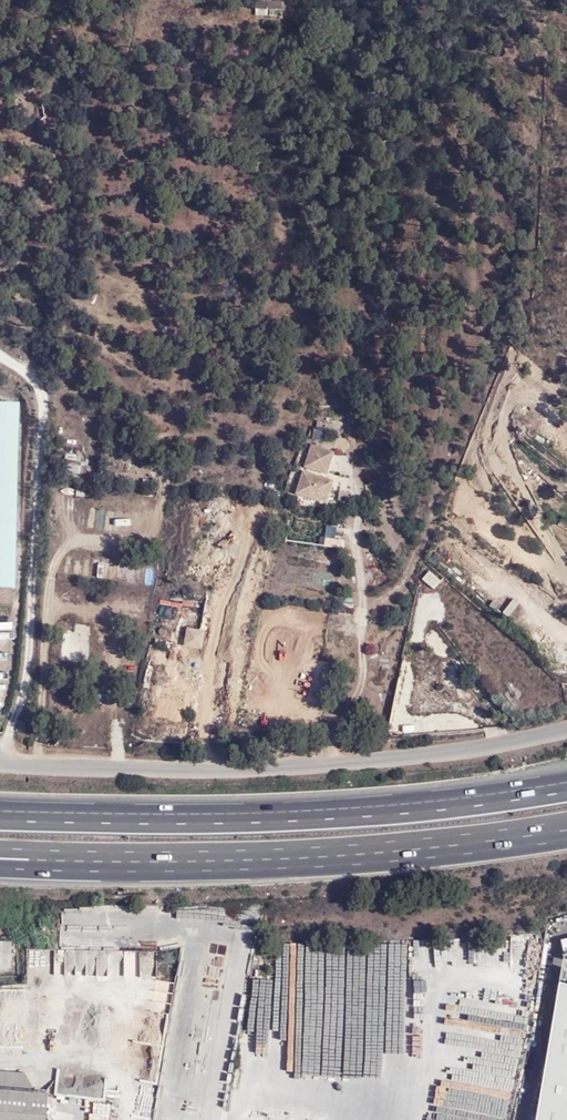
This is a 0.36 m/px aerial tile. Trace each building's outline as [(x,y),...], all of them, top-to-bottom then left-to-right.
[(282,0),(256,0),(255,15),(281,15),(282,0)] [(0,403),(0,589),(14,589),(18,403),(0,403)] [(338,408),(319,409),(319,420),(339,418),(338,408)] [(318,440),(319,427),(309,427),(309,439),(318,440)] [(307,445),(300,466),(322,474),(329,452),(307,445)] [(328,481),(299,471),(292,493),(321,503),(328,481)] [(335,491),(333,501),(343,502),(344,492),(335,491)] [(434,588),(441,579),(429,570),(422,579),(434,588)] [(88,637),(90,625),(77,623),(75,635),(88,637)] [(206,632),(187,628),(183,648),(202,652),(206,632)] [(10,964),(11,942),(0,942),(0,964),(10,964)] [(282,953),(278,953),(278,1013),(304,1013),(304,942),(282,942),(282,953)] [(92,975),(92,961),(105,961),(105,950),(56,949),(56,974),(92,975)] [(537,1119),(566,1119),(566,985),(560,983),(537,1119)] [(37,1033),(37,1050),(61,1050),(60,1040),(67,1040),(67,1027),(59,1027),(60,1030),(44,1030),(44,1011),(16,1011),(16,1024),(22,1024),(22,1033),(37,1033)] [(83,1038),(82,1024),(75,1025),(76,1039),(83,1038)] [(46,1092),(34,1091),(24,1073),(0,1071),(0,1119),(44,1119),(46,1092)] [(448,1107),(431,1107),(431,1119),(448,1119),(448,1107)]
